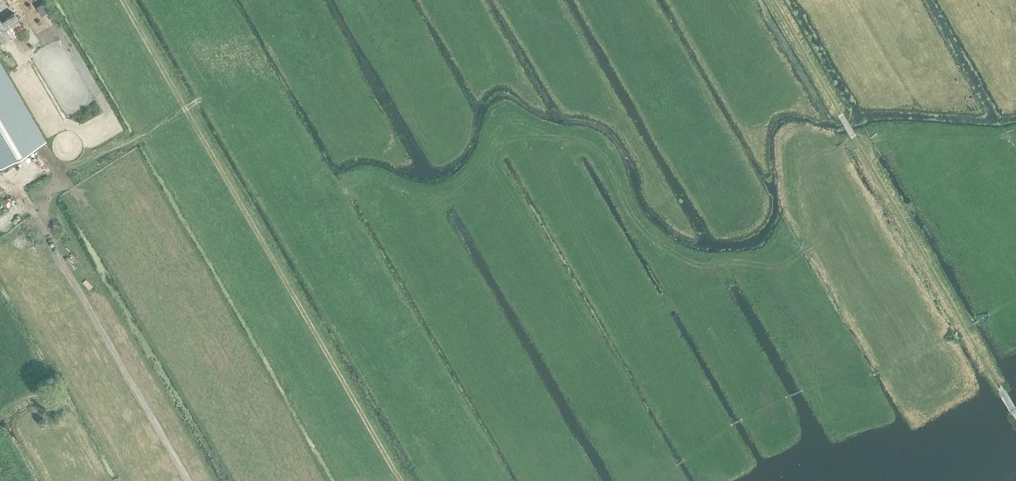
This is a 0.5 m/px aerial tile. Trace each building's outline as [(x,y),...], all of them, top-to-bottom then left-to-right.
[(45,1),(37,6),(42,15),(51,10),(45,1)] [(0,33),(6,43),(9,41),(26,31),(18,18),(15,12),(2,20),(0,16),(0,33)] [(0,59),(0,167),(47,140),(0,59)]
